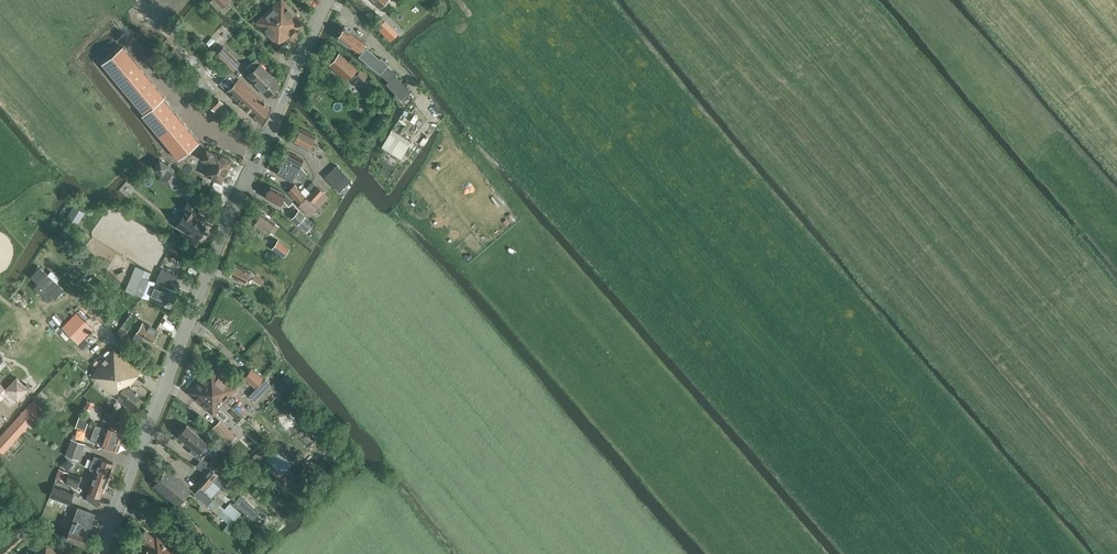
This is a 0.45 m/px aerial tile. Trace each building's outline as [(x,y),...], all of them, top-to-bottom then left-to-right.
[(278,46),(304,22),(284,0),(279,0),(255,22),(278,46)] [(383,10),(385,8),(382,5),(387,0),(373,0),(383,10)] [(383,21),(377,27),(390,40),(396,34),(383,21)] [(395,26),(403,33),(408,29),(400,21),(395,26)] [(366,42),(344,26),(337,37),(356,50),(355,51),(359,54),(380,72),(388,81),(386,83),(402,99),(410,91),(395,75),(396,74),(387,64),(388,63),(380,57),(379,58),(366,46),(364,48),(363,46),(366,42)] [(206,43),(211,48),(215,43),(210,38),(206,43)] [(102,63),(144,113),(142,114),(178,159),(199,142),(163,98),(164,97),(122,46),(102,63)] [(215,54),(231,71),(240,62),(223,46),(215,54)] [(329,63),(347,79),(357,68),(339,52),(329,63)] [(245,68),(250,72),(248,75),(267,95),(280,84),(255,58),(245,68)] [(354,75),(361,82),(368,76),(361,68),(354,75)] [(202,94),(209,87),(200,77),(193,84),(202,94)] [(238,77),(226,90),(264,125),(271,108),(238,77)] [(207,103),(215,110),(223,102),(215,95),(207,103)] [(293,141),(308,149),(308,148),(315,152),(318,146),(311,142),(315,135),(300,127),(293,141)] [(411,162),(412,163),(419,152),(421,149),(391,132),(382,146),(411,162)] [(205,174),(221,182),(225,174),(226,174),(225,173),(228,169),(228,168),(232,160),(215,152),(215,153),(206,149),(201,159),(210,163),(205,174)] [(288,151),(282,162),(298,170),(305,179),(309,176),(300,165),(303,158),(288,151)] [(298,170),(282,162),(277,173),(292,181),(295,174),(302,182),(305,179),(298,170)] [(157,168),(164,172),(159,179),(172,188),(176,181),(182,185),(185,180),(161,163),(157,168)] [(325,175),(334,184),(340,191),(350,180),(339,169),(334,174),(330,170),(325,175)] [(306,188),(310,193),(317,185),(313,181),(306,188)] [(288,190),(298,202),(305,196),(294,184),(288,190)] [(310,193),(306,197),(299,204),(310,215),(329,196),(317,185),(310,193)] [(265,196),(279,204),(282,199),(288,206),(293,202),(285,194),(271,186),(265,196)] [(183,208),(186,210),(176,226),(184,231),(185,230),(198,238),(199,237),(200,237),(202,234),(202,232),(205,226),(191,218),(193,215),(194,215),(199,208),(187,201),(183,208)] [(74,204),(66,216),(76,223),(85,211),(74,204)] [(291,218),(298,224),(305,216),(298,210),(291,218)] [(253,223),(267,233),(269,231),(273,233),(279,225),(261,212),(253,223)] [(272,247),(284,256),(290,248),(277,239),(272,247)] [(230,275),(244,282),(248,274),(251,275),(252,274),(254,275),(255,273),(250,270),(235,263),(230,275)] [(126,290),(141,295),(148,298),(149,297),(171,306),(178,291),(171,288),(173,282),(174,283),(178,275),(162,268),(156,282),(148,278),(151,272),(135,265),(126,290)] [(40,266),(31,276),(38,283),(34,288),(43,296),(48,292),(55,298),(64,289),(40,266)] [(252,278),(261,285),(265,280),(256,273),(252,278)] [(62,328),(77,342),(92,326),(85,320),(91,314),(82,306),(62,328)] [(117,331),(122,336),(136,318),(130,314),(117,331)] [(125,337),(131,340),(139,345),(144,336),(152,341),(159,331),(142,321),(136,332),(131,329),(125,337)] [(91,376),(114,396),(115,394),(129,406),(141,393),(130,384),(140,372),(114,349),(110,354),(105,350),(96,360),(101,364),(91,376)] [(13,370),(0,357),(0,384),(13,370)] [(211,366),(202,376),(204,378),(202,381),(224,401),(236,388),(211,366)] [(262,378),(252,369),(244,377),(255,387),(262,378)] [(204,378),(202,376),(188,392),(197,400),(213,414),(224,401),(202,381),(204,378)] [(6,389),(17,399),(28,388),(17,378),(6,389)] [(265,379),(249,395),(255,400),(270,384),(265,379)] [(284,379),(281,381),(280,384),(282,388),(285,390),(288,390),(291,388),(293,384),(291,381),(288,379),(284,379)] [(62,394),(67,399),(76,388),(71,384),(62,394)] [(3,453),(44,408),(34,399),(0,436),(0,450),(3,453)] [(82,407),(87,409),(90,402),(85,400),(82,407)] [(104,419),(116,424),(118,419),(106,413),(104,419)] [(76,424),(81,428),(87,421),(79,415),(76,424)] [(213,427),(223,437),(227,432),(218,423),(213,427)] [(95,425),(94,428),(98,429),(97,431),(121,440),(125,429),(110,424),(108,429),(95,425)] [(193,447),(190,451),(195,455),(206,442),(201,438),(202,437),(187,424),(178,434),(193,447)] [(98,429),(94,428),(91,437),(95,438),(94,441),(97,442),(98,439),(103,441),(102,447),(117,452),(121,440),(97,431),(98,429)] [(65,455),(79,460),(85,443),(71,438),(65,455)] [(215,450),(222,455),(226,449),(219,444),(215,450)] [(266,460),(281,474),(292,463),(277,448),(266,460)] [(86,498),(97,506),(103,491),(104,492),(107,483),(106,482),(113,462),(94,456),(90,468),(96,471),(86,498)] [(155,484),(168,495),(167,496),(178,504),(191,489),(166,468),(167,468),(166,467),(159,476),(161,477),(155,484)] [(196,482),(204,489),(217,475),(208,467),(196,482)] [(65,481),(77,486),(80,477),(68,473),(65,481)] [(49,502),(68,509),(75,491),(64,482),(57,479),(49,502)] [(212,498),(199,487),(193,494),(207,505),(212,498)] [(244,511),(250,504),(240,497),(235,503),(244,511)] [(210,505),(213,507),(232,524),(242,513),(230,502),(224,509),(214,500),(210,505)] [(19,514),(12,506),(11,506),(5,512),(12,520),(19,514)] [(66,537),(84,544),(95,512),(78,506),(66,537)] [(183,520),(187,524),(187,525),(194,532),(198,527),(187,516),(183,520)] [(148,546),(158,553),(169,553),(173,549),(157,536),(155,538),(145,529),(138,538),(148,546)] [(46,542),(33,553),(57,553),(46,542)]
